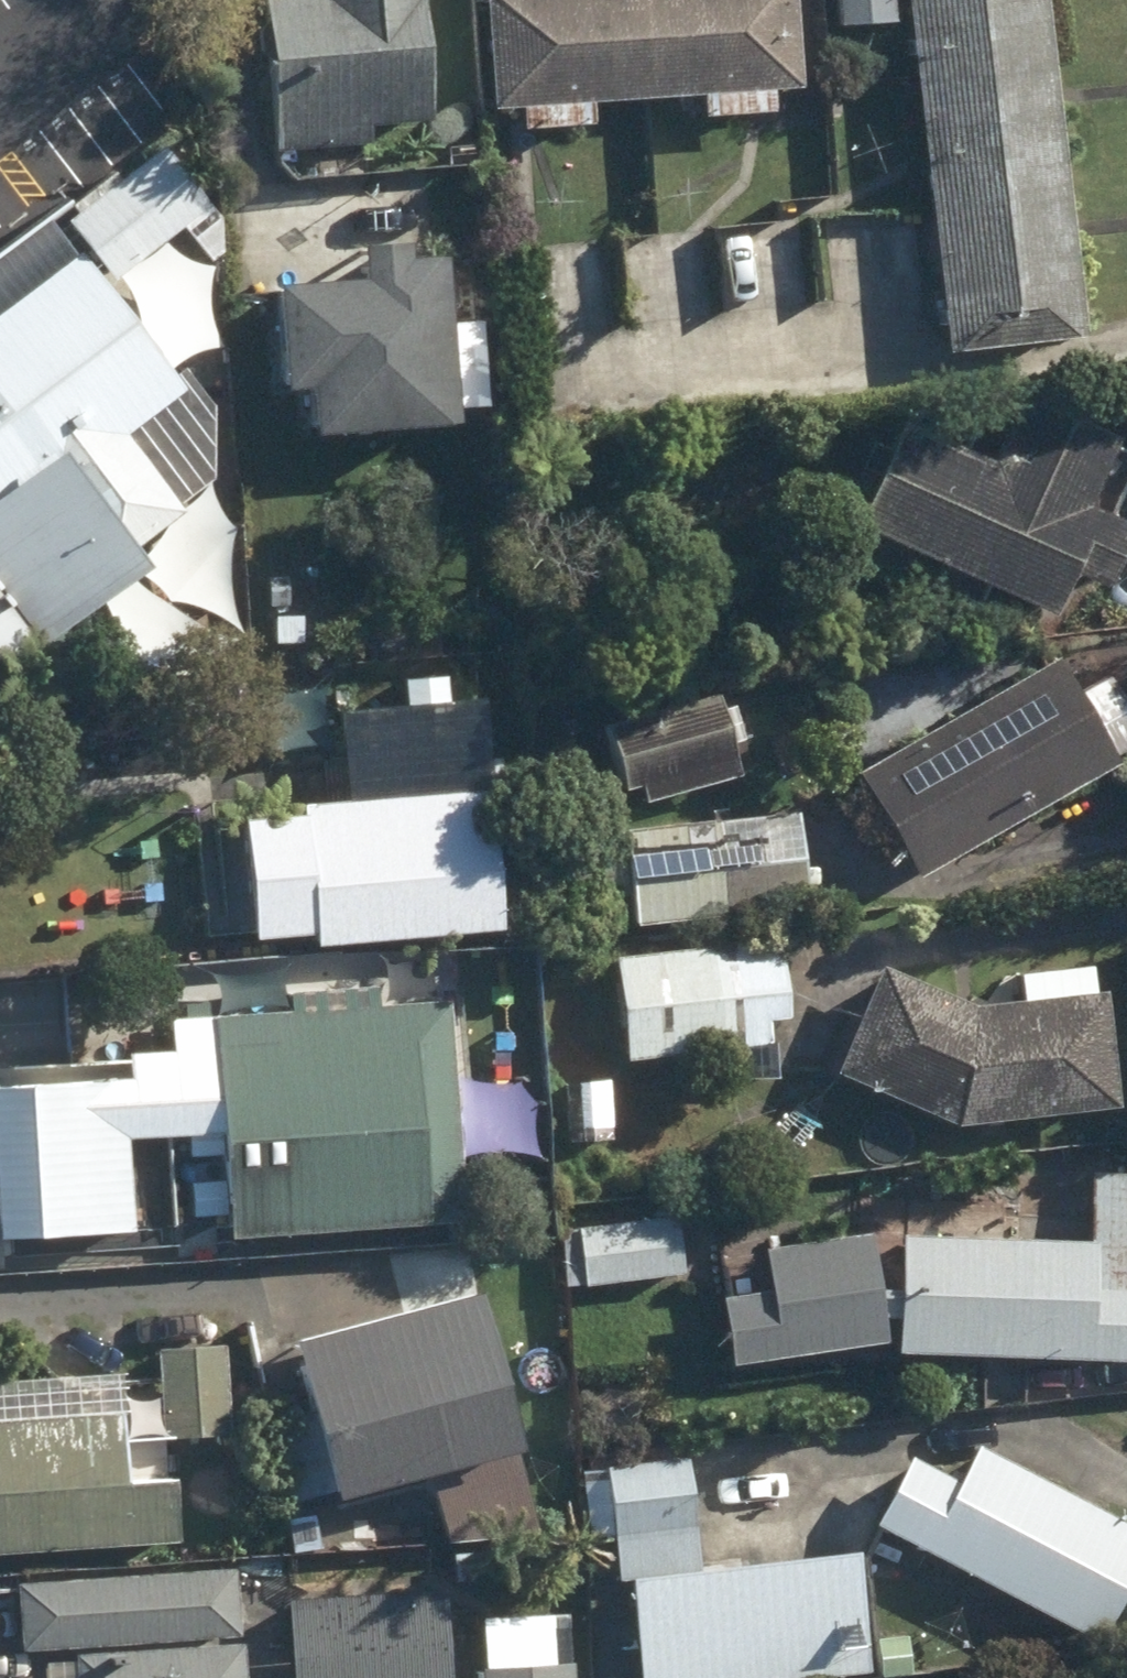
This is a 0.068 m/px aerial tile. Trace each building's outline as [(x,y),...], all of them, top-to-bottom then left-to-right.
[(280,148),(373,142),(372,125),(439,120),(429,0),(268,0),(280,148)] [(526,131),(597,126),(596,105),(707,97),(708,118),(779,114),(778,92),(806,90),(799,0),(490,0),(498,111),(525,110),(526,131)] [(843,27),(898,24),(897,0),(842,0),(843,27)] [(958,363),(1093,346),(1052,0),(915,0),(958,363)] [(72,225),(117,282),(213,208),(167,150),(72,225)] [(273,270),(277,379),(305,378),(307,420),(449,414),(443,246),(404,248),(403,234),(355,236),(356,267),(273,270)] [(27,661),(155,567),(140,545),(186,512),(130,436),(187,394),(87,256),(0,319),(0,661),(27,661)] [(1060,616),(1081,567),(1115,583),(1126,558),(1126,523),(1115,518),(1126,492),(1126,452),(1120,449),(1124,441),(1032,399),(1022,418),(983,421),(970,450),(909,423),(862,525),(949,565),(938,588),(981,607),(992,586),(1060,616)] [(273,606),(277,650),(321,649),(319,604),(273,606)] [(924,879),(1121,765),(1118,757),(1126,752),(1126,702),(1115,680),(1082,699),(1062,663),(866,776),(924,879)] [(882,730),(899,734),(914,724),(918,708),(909,693),(892,690),(878,698),(874,716),(882,730)] [(646,787),(651,803),(744,777),(721,700),(612,732),(629,791),(646,787)] [(457,720),(457,728),(485,727),(485,707),(426,708),(426,721),(457,720)] [(311,810),(323,947),(506,933),(491,748),(352,759),(356,806),(311,810)] [(640,896),(644,927),(811,910),(802,817),(632,835),(634,856),(573,864),(577,903),(640,896)] [(719,1050),(722,1084),(781,1079),(778,1045),(793,1043),(785,949),(625,964),(635,1060),(719,1050)] [(841,1073),(962,1128),(1123,1109),(1111,995),(1098,996),(1094,970),(1026,977),(1028,1005),(978,1011),(888,970),(841,1073)] [(222,1048),(234,1239),(470,1224),(454,1003),(281,1015),(283,1044),(222,1048)] [(2,1242),(136,1234),(133,1190),(150,1189),(149,1171),(132,1172),(127,1086),(0,1093),(0,1204),(2,1242)] [(566,1088),(569,1144),(614,1141),(610,1086),(566,1088)] [(1031,1207),(1046,1214),(1060,1209),(1067,1194),(1062,1180),(1049,1173),(1033,1178),(1026,1192),(1031,1207)] [(736,1366),(892,1346),(888,1320),(905,1320),(905,1356),(1126,1363),(1126,1182),(1096,1180),(1094,1247),(863,1240),(722,1259),(736,1366)] [(567,1230),(572,1287),(687,1276),(682,1219),(567,1230)] [(434,1475),(453,1544),(534,1533),(513,1456),(530,1451),(487,1296),(304,1348),(324,1417),(285,1427),(304,1503),(344,1490),(346,1500),(434,1475)] [(164,1355),(169,1440),(232,1438),(227,1351),(164,1355)] [(182,1545),(179,1484),(130,1487),(126,1418),(0,1426),(0,1556),(182,1545)] [(1104,1643),(1126,1599),(1126,1524),(984,1451),(965,1486),(917,1461),(882,1529),(1104,1643)] [(619,1542),(623,1582),(636,1580),(703,1573),(691,1463),(607,1472),(606,1462),(586,1464),(592,1524),(608,1522),(610,1543),(619,1542)] [(636,1580),(648,1677),(830,1677),(879,1672),(864,1553),(703,1573),(636,1580)] [(457,1558),(458,1585),(475,1585),(474,1557),(457,1558)] [(20,1589),(24,1654),(243,1638),(239,1573),(20,1589)] [(449,1595),(293,1603),(298,1677),(454,1677),(449,1595)] [(486,1677),(577,1677),(576,1668),(572,1668),(569,1618),(483,1623),(486,1677)] [(246,1648),(80,1659),(81,1677),(248,1677),(246,1648)]
